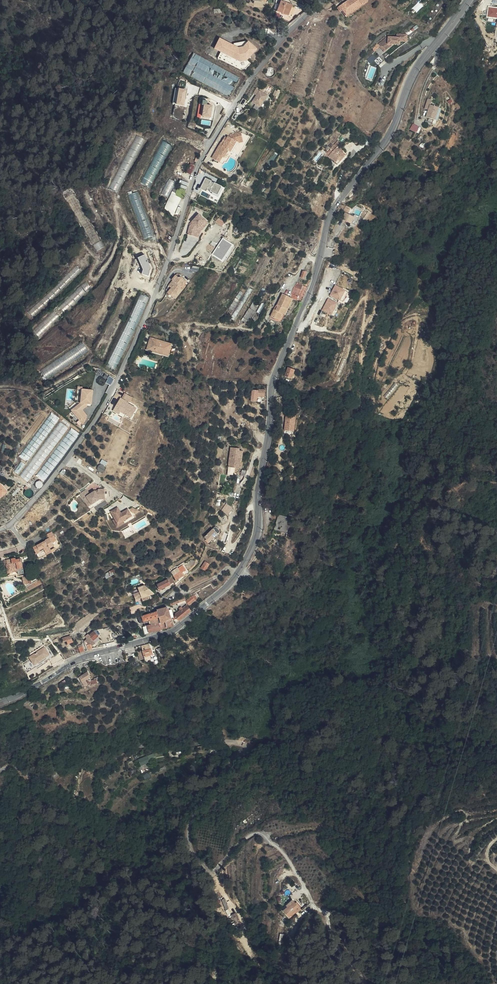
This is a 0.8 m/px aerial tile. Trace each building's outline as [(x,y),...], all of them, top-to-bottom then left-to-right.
[(338,7),(341,11),(345,17),(366,2),(365,0),(348,0),(338,7)] [(293,17),(297,8),(286,3),(282,12),(293,17)] [(488,18),(496,18),(496,7),(488,7),(488,18)] [(375,46),(379,52),(384,48),(383,47),(385,45),(388,45),(395,46),(395,43),(402,44),(403,37),(392,36),(392,39),(383,38),(383,37),(380,39),(381,41),(375,46)] [(234,44),(220,37),(215,47),(221,51),(217,57),(224,61),(228,54),(239,60),(248,60),(258,48),(249,40),(248,42),(244,45),(238,47),(234,44)] [(240,77),(194,53),(184,72),(231,96),(240,77)] [(251,62),(248,60),(239,60),(228,54),(224,61),(240,69),(247,68),(251,62)] [(368,59),(371,63),(376,59),(373,55),(368,59)] [(179,88),(176,104),(184,105),(187,89),(179,88)] [(260,91),(257,89),(250,99),(253,102),(260,91)] [(268,96),(260,91),(253,102),(261,107),(268,96)] [(202,104),(204,104),(203,116),(211,117),(213,105),(207,104),(208,101),(203,100),(202,104)] [(427,103),(423,102),(420,111),(424,113),(421,120),(430,123),(434,110),(426,107),(427,103)] [(417,132),(420,126),(413,123),(410,129),(417,132)] [(217,152),(213,159),(219,163),(223,156),(228,149),(229,150),(233,152),(239,142),(244,139),(240,132),(231,137),(229,137),(228,139),(226,138),(222,144),(224,145),(219,154),(217,152)] [(164,139),(141,182),(150,187),(173,144),(164,139)] [(245,141),(244,139),(239,142),(233,152),(234,153),(239,144),(245,141)] [(338,164),(346,155),(342,151),(343,150),(339,147),(340,146),(338,145),(333,150),(329,154),(328,156),(338,164)] [(170,178),(162,193),(168,197),(176,182),(170,178)] [(206,178),(201,188),(207,191),(208,189),(211,191),(218,195),(223,186),(215,182),(215,183),(212,181),(206,178)] [(138,191),(129,194),(144,235),(151,268),(161,266),(153,232),(138,191)] [(171,193),(164,210),(174,214),(182,197),(171,193)] [(207,219),(200,212),(193,220),(193,221),(190,224),(188,232),(196,234),(198,228),(207,219)] [(346,213),(343,219),(352,223),(355,217),(346,213)] [(225,222),(219,218),(216,222),(223,226),(225,222)] [(201,230),(209,222),(207,219),(198,228),(196,234),(188,232),(188,234),(199,237),(201,230)] [(224,237),(213,254),(224,262),(235,245),(224,237)] [(241,255),(234,267),(238,269),(245,257),(241,255)] [(282,256),(264,285),(269,288),(286,258),(282,256)] [(190,282),(178,273),(172,280),(173,280),(169,286),(172,288),(169,293),(176,299),(190,282)] [(303,302),(308,287),(298,284),(293,298),(283,293),(277,305),(279,306),(277,310),(275,309),(272,316),(280,320),(284,313),(286,314),(294,299),(303,302)] [(336,285),(331,295),(341,300),(346,290),(336,285)] [(249,287),(231,318),(235,320),(253,289),(249,287)] [(141,294),(108,365),(115,369),(149,298),(141,294)] [(329,299),(323,310),(332,314),(337,303),(329,299)] [(242,320),(248,323),(256,311),(250,308),(242,320)] [(169,356),(172,344),(151,337),(147,350),(169,356)] [(343,357),(337,374),(341,375),(347,359),(343,357)] [(289,367),(286,375),(292,378),(296,370),(289,367)] [(81,403),(82,389),(78,388),(77,402),(70,407),(80,419),(86,414),(82,409),(78,413),(74,408),(81,403)] [(92,389),(82,389),(81,403),(74,408),(78,413),(82,409),(87,405),(87,403),(88,401),(91,401),(92,389)] [(266,390),(259,389),(258,397),(266,397),(266,390)] [(129,402),(121,397),(114,411),(120,414),(121,411),(132,417),(137,408),(129,403),(129,402)] [(287,414),(285,430),(295,431),(296,415),(287,414)] [(72,428),(38,473),(46,479),(80,433),(72,428)] [(229,466),(234,467),(235,464),(241,465),(243,451),(240,450),(240,448),(232,447),(229,466)] [(97,469),(102,472),(108,463),(103,460),(97,469)] [(26,468),(19,477),(26,482),(33,474),(26,468)] [(88,491),(81,494),(83,497),(86,495),(90,503),(98,498),(104,498),(104,488),(97,488),(97,490),(95,491),(94,489),(89,493),(88,491)] [(86,495),(83,497),(88,507),(104,498),(98,498),(90,503),(86,495)] [(233,508),(227,504),(222,510),(229,515),(233,508)] [(117,510),(110,513),(114,521),(117,527),(123,524),(131,519),(128,512),(120,515),(117,510)] [(289,533),(293,518),(280,515),(276,529),(289,533)] [(114,521),(112,523),(116,530),(124,526),(123,524),(117,527),(114,521)] [(210,542),(218,533),(213,528),(205,537),(210,542)] [(52,542),(55,540),(52,536),(48,539),(45,540),(46,541),(33,547),(36,553),(40,551),(39,549),(43,547),(44,549),(46,552),(51,549),(50,547),(54,545),(52,542)] [(53,543),(57,549),(61,546),(57,540),(53,543)] [(46,552),(47,555),(56,550),(54,545),(50,547),(51,549),(46,552)] [(15,560),(6,561),(7,566),(5,566),(7,575),(17,573),(18,576),(23,575),(20,560),(15,561),(15,560)] [(115,575),(114,574),(116,572),(115,571),(105,575),(107,579),(115,575)] [(180,571),(174,575),(178,580),(184,576),(180,571)] [(160,591),(166,588),(171,585),(168,580),(157,586),(160,591)] [(150,596),(155,594),(153,593),(145,586),(139,590),(140,593),(142,598),(150,596)] [(195,595),(194,596),(185,601),(188,605),(198,598),(195,595)] [(135,610),(133,611),(135,614),(139,612),(138,609),(137,609),(137,608),(141,606),(142,608),(147,609),(147,607),(142,606),(139,605),(134,607),(135,610)] [(180,621),(188,614),(186,611),(188,609),(186,607),(175,616),(177,618),(180,621)] [(159,623),(165,620),(171,618),(169,611),(168,609),(167,608),(157,611),(158,612),(159,617),(157,618),(159,623)] [(76,632),(99,613),(92,612),(72,626),(76,632)] [(150,620),(157,618),(159,617),(158,612),(154,614),(148,616),(142,618),(138,619),(140,624),(150,620)] [(167,628),(165,620),(159,623),(161,630),(162,629),(167,628)] [(161,630),(159,623),(152,625),(143,628),(145,635),(161,630)] [(90,636),(93,641),(98,637),(97,635),(99,633),(98,631),(92,634),(90,636)] [(62,637),(63,641),(67,640),(68,644),(73,642),(71,635),(62,637)] [(96,644),(95,643),(93,641),(90,636),(88,635),(86,637),(89,640),(93,646),(96,644)] [(45,646),(30,656),(35,665),(50,655),(45,646)] [(153,654),(151,649),(144,651),(146,660),(151,659),(150,655),(153,654)] [(88,671),(80,677),(83,681),(88,678),(91,676),(88,671)] [(139,758),(141,765),(157,760),(155,753),(139,758)] [(294,918),(299,905),(290,902),(287,910),(289,910),(287,916),(294,918)]
